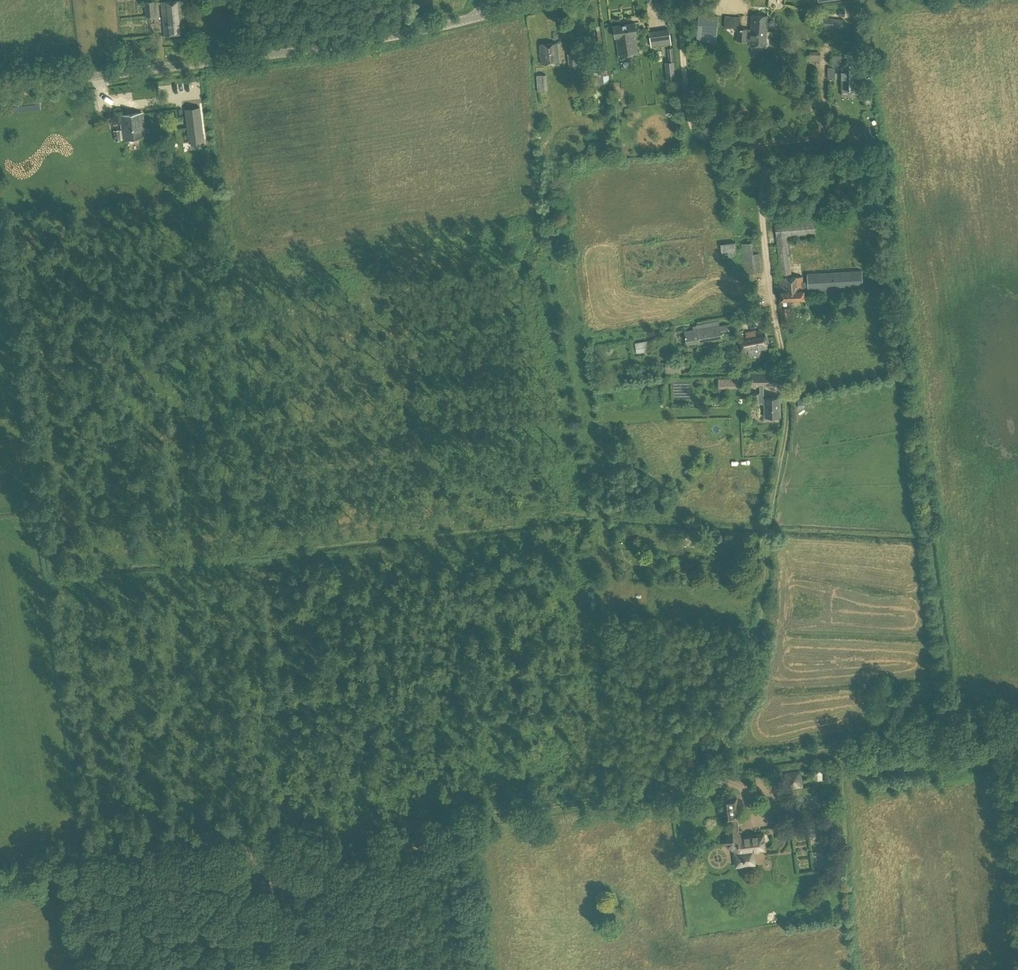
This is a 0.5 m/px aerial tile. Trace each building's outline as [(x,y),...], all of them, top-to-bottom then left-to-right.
[(161,3),(164,34),(186,32),(182,0),(161,3)] [(144,2),(146,16),(155,15),(154,1),(144,2)] [(737,28),(736,41),(750,41),(750,45),(766,46),(767,15),(751,14),(751,29),(739,28),(737,28)] [(717,16),(697,15),(696,42),(716,43),(717,16)] [(725,16),(724,27),(737,28),(739,28),(740,17),(725,16)] [(824,18),(824,26),(843,27),(844,19),(824,18)] [(613,26),(615,37),(616,37),(618,55),(637,52),(635,34),(636,34),(634,23),(613,26)] [(670,36),(650,39),(651,47),(671,44),(670,36)] [(539,44),(541,64),(559,62),(558,43),(539,44)] [(576,53),(575,53),(568,54),(569,65),(577,64),(576,53)] [(852,58),(828,58),(828,76),(836,76),(836,92),(852,92),(852,82),(846,82),(846,68),(852,68),(852,58)] [(666,79),(675,79),(674,60),(668,60),(664,61),(666,79)] [(599,76),(606,75),(608,82),(612,82),(609,65),(597,67),(599,76)] [(542,75),(536,75),(538,92),(547,91),(546,74),(542,75)] [(199,108),(185,110),(189,143),(203,142),(199,108)] [(138,114),(111,118),(113,140),(141,136),(138,114)] [(865,126),(844,129),(845,141),(866,138),(865,126)] [(816,233),(816,220),(781,221),(781,226),(775,227),(775,235),(780,235),(781,270),(793,269),(791,234),(816,233)] [(744,244),(747,258),(755,256),(752,242),(744,244)] [(807,282),(803,282),(804,291),(808,290),(808,292),(863,288),(862,271),(807,274),(807,282)] [(684,330),(686,344),(700,342),(700,341),(722,337),(720,324),(684,330)] [(739,335),(742,353),(748,352),(749,355),(760,353),(759,350),(767,348),(764,331),(739,335)] [(636,343),(637,352),(653,350),(652,340),(636,343)] [(670,363),(665,363),(665,373),(670,372),(682,372),(681,363),(670,363)] [(777,372),(752,373),(753,386),(760,386),(760,387),(763,387),(763,386),(777,385),(777,372)] [(740,379),(730,380),(730,388),(739,387),(740,387),(740,379)] [(680,388),(681,401),(695,400),(694,383),(687,383),(687,388),(680,388)] [(763,392),(760,392),(760,393),(760,403),(760,404),(764,404),(764,417),(780,416),(779,397),(764,398),(763,393),(763,392)] [(623,399),(624,409),(646,408),(645,402),(636,402),(636,399),(623,399)] [(945,710),(944,699),(937,699),(938,711),(945,710)] [(783,774),(785,787),(799,785),(797,771),(783,774)] [(724,842),(736,852),(734,853),(736,866),(748,865),(747,852),(765,850),(763,834),(746,836),(744,838),(737,832),(739,830),(738,819),(739,819),(736,798),(724,800),(726,820),(731,820),(733,830),(724,842)] [(811,800),(807,807),(813,811),(817,804),(811,800)]
